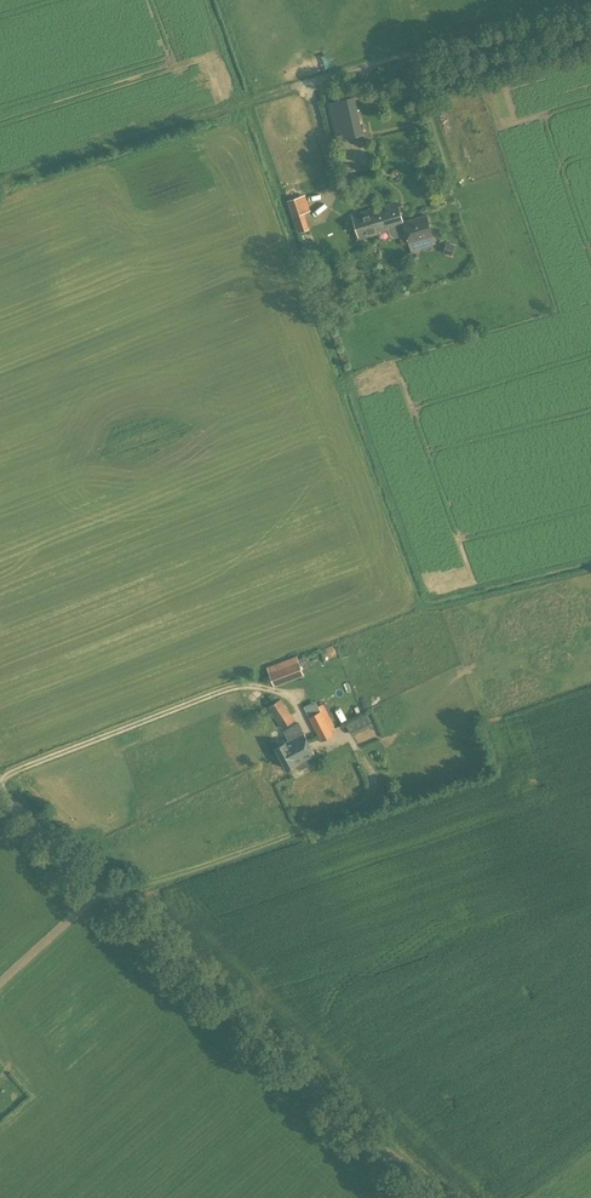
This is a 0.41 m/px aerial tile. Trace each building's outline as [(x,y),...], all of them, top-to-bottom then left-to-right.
[(363,133),(354,95),(326,101),(335,139),(363,133)] [(403,109),(395,112),(397,120),(406,117),(403,109)] [(287,201),(297,232),(309,229),(304,212),(310,210),(305,195),(287,201)] [(397,203),(379,208),(383,221),(375,223),(378,234),(389,231),(389,232),(391,235),(394,237),(397,237),(398,236),(401,245),(409,243),(432,236),(426,215),(403,222),(397,203)] [(383,221),(379,208),(352,216),(359,240),(378,234),(375,223),(383,221)] [(303,657),(297,659),(296,656),(266,667),(274,687),(304,675),(302,672),(308,669),(303,657)] [(281,729),(294,720),(280,699),(267,707),(281,729)] [(334,726),(323,704),(306,712),(321,741),(333,735),(329,729),(334,726)] [(347,722),(350,733),(372,727),(368,715),(347,722)] [(277,747),(275,748),(286,769),(296,764),(300,770),(309,765),(306,759),(314,755),(298,723),(283,731),(288,741),(285,743),(283,740),(276,743),(277,747)]
